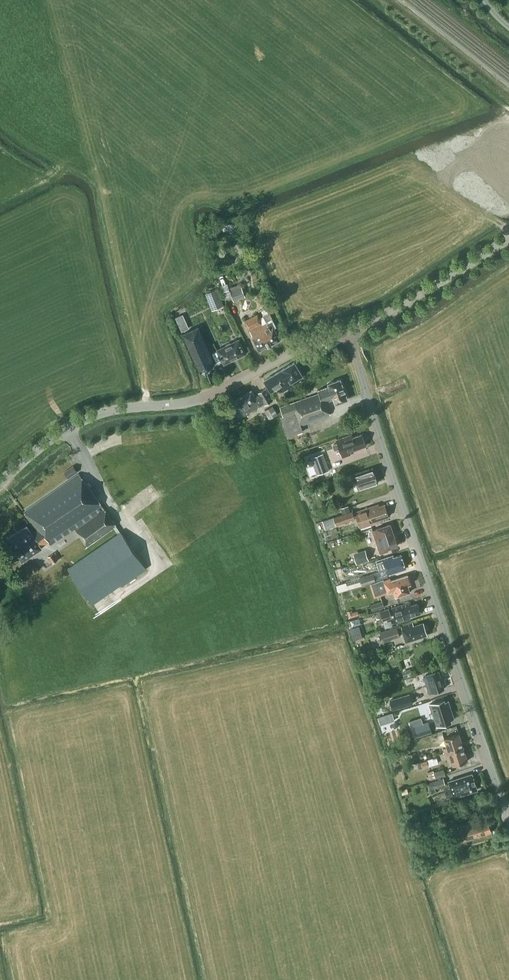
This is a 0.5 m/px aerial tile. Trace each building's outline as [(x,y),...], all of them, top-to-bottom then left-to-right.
[(230,291),(234,301),(245,297),(242,287),(241,287),(240,284),(230,287),(232,291),(230,291)] [(217,288),(206,293),(212,310),(224,306),(217,288)] [(181,323),(195,316),(191,308),(177,314),(181,323)] [(258,314),(245,320),(259,349),(280,339),(275,328),(276,327),(270,313),(260,318),(258,314)] [(200,371),(215,364),(198,327),(183,333),(200,371)] [(239,339),(218,350),(224,363),(246,353),(239,339)] [(296,384),(293,380),(302,374),(294,361),(283,368),(264,380),(271,391),(281,385),(284,391),(296,384)] [(311,382),(319,377),(316,373),(309,377),(311,382)] [(280,407),(283,416),(281,417),(288,436),(304,431),(302,425),(330,415),(325,401),(334,398),(336,403),(348,399),(340,379),(328,383),(329,386),(318,390),(319,393),(280,407)] [(229,407),(232,413),(237,410),(241,417),(263,404),(264,405),(273,399),(266,387),(258,392),(254,395),(251,390),(231,402),(233,405),(229,407)] [(278,414),(273,405),(264,410),(269,419),(278,414)] [(362,434),(353,437),(351,435),(337,440),(338,443),(333,444),(335,449),(340,447),(343,456),(350,454),(349,451),(366,445),(362,434)] [(311,457),(317,474),(329,470),(323,453),(311,457)] [(69,478),(78,471),(73,465),(64,471),(69,478)] [(359,488),(378,482),(373,468),(355,474),(359,488)] [(74,528),(87,547),(117,525),(79,473),(24,511),(37,529),(32,533),(27,525),(7,538),(21,559),(22,560),(43,547),(42,546),(49,541),(51,545),(53,543),(74,528)] [(378,504),(361,509),(355,511),(360,527),(379,521),(379,519),(389,516),(385,504),(379,506),(378,504)] [(356,518),(353,510),(334,516),(337,525),(356,518)] [(373,529),(379,548),(380,552),(386,550),(387,548),(398,545),(395,535),(394,536),(390,523),(373,529)] [(120,531),(68,567),(93,604),(120,584),(122,586),(147,569),(120,531)] [(353,553),(357,564),(369,560),(366,549),(353,553)] [(48,556),(53,563),(58,559),(54,552),(48,556)] [(379,570),(386,567),(388,574),(406,568),(401,554),(393,557),(393,555),(376,560),(379,570)] [(376,581),(373,573),(360,577),(361,580),(362,584),(362,585),(376,581)] [(408,584),(411,583),(408,575),(390,580),(390,578),(384,580),(383,579),(370,583),(374,597),(394,590),(396,596),(410,591),(408,584)] [(346,582),(336,585),(339,591),(362,584),(361,580),(347,585),(346,582)] [(373,611),(385,607),(382,600),(371,604),(373,611)] [(392,608),(397,622),(410,618),(409,616),(420,613),(417,603),(411,605),(410,602),(392,608)] [(389,608),(379,611),(383,621),(392,618),(389,608)] [(349,618),(359,615),(358,610),(353,612),(352,609),(347,610),(349,618)] [(353,619),(355,625),(363,623),(361,617),(353,619)] [(423,622),(415,624),(414,625),(413,622),(401,626),(406,641),(427,634),(423,622)] [(356,638),(365,635),(363,624),(353,626),(356,638)] [(397,626),(380,631),(383,642),(401,637),(397,626)] [(404,677),(412,675),(410,668),(402,671),(404,677)] [(422,686),(427,685),(429,693),(444,688),(439,671),(424,676),(425,680),(421,681),(422,686)] [(410,693),(390,700),(393,710),(413,704),(410,693)] [(454,717),(448,700),(445,701),(444,699),(429,704),(432,713),(430,713),(432,718),(434,717),(437,726),(451,721),(450,718),(454,717)] [(428,720),(411,726),(414,738),(432,732),(428,720)] [(443,748),(444,752),(463,746),(459,733),(444,738),(447,746),(443,748)] [(468,760),(463,746),(444,752),(446,758),(450,756),(453,765),(468,760)] [(418,762),(419,768),(439,763),(437,756),(418,762)] [(427,772),(430,780),(446,775),(444,768),(434,771),(433,770),(427,772)] [(465,793),(477,789),(472,773),(449,781),(454,796),(465,793)] [(443,777),(428,782),(430,790),(446,785),(443,777)] [(462,840),(491,832),(487,819),(478,822),(477,818),(457,824),(462,840)] [(442,843),(455,840),(452,831),(440,835),(442,843)]
